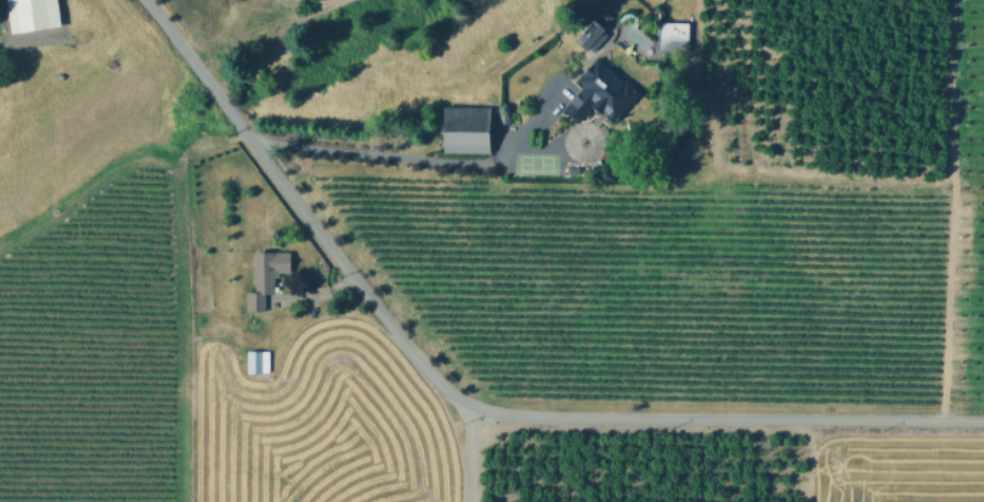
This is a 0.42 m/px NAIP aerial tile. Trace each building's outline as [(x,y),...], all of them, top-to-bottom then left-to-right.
[(11,32),(6,0),(56,0),(60,24),(11,32)] [(595,14),(600,9),(610,17),(605,22),(595,14)] [(572,38),(591,19),(605,32),(586,52),(572,38)] [(686,21),(656,21),(655,50),(686,50),(686,21)] [(561,110),(568,103),(566,101),(578,89),(575,85),(586,72),(583,69),(594,58),(637,92),(617,116),(612,112),(607,117),(600,110),(597,114),(587,129),(561,110)] [(440,106),(486,107),(484,153),(438,151),(440,106)] [(506,113),(505,125),(496,124),(496,113),(506,113)] [(290,252),(290,270),(272,270),(272,283),(255,283),(255,252),(290,252)] [(265,293),(265,309),(250,309),(250,293),(265,293)] [(269,352),(269,371),(249,371),(249,352),(269,352)]
